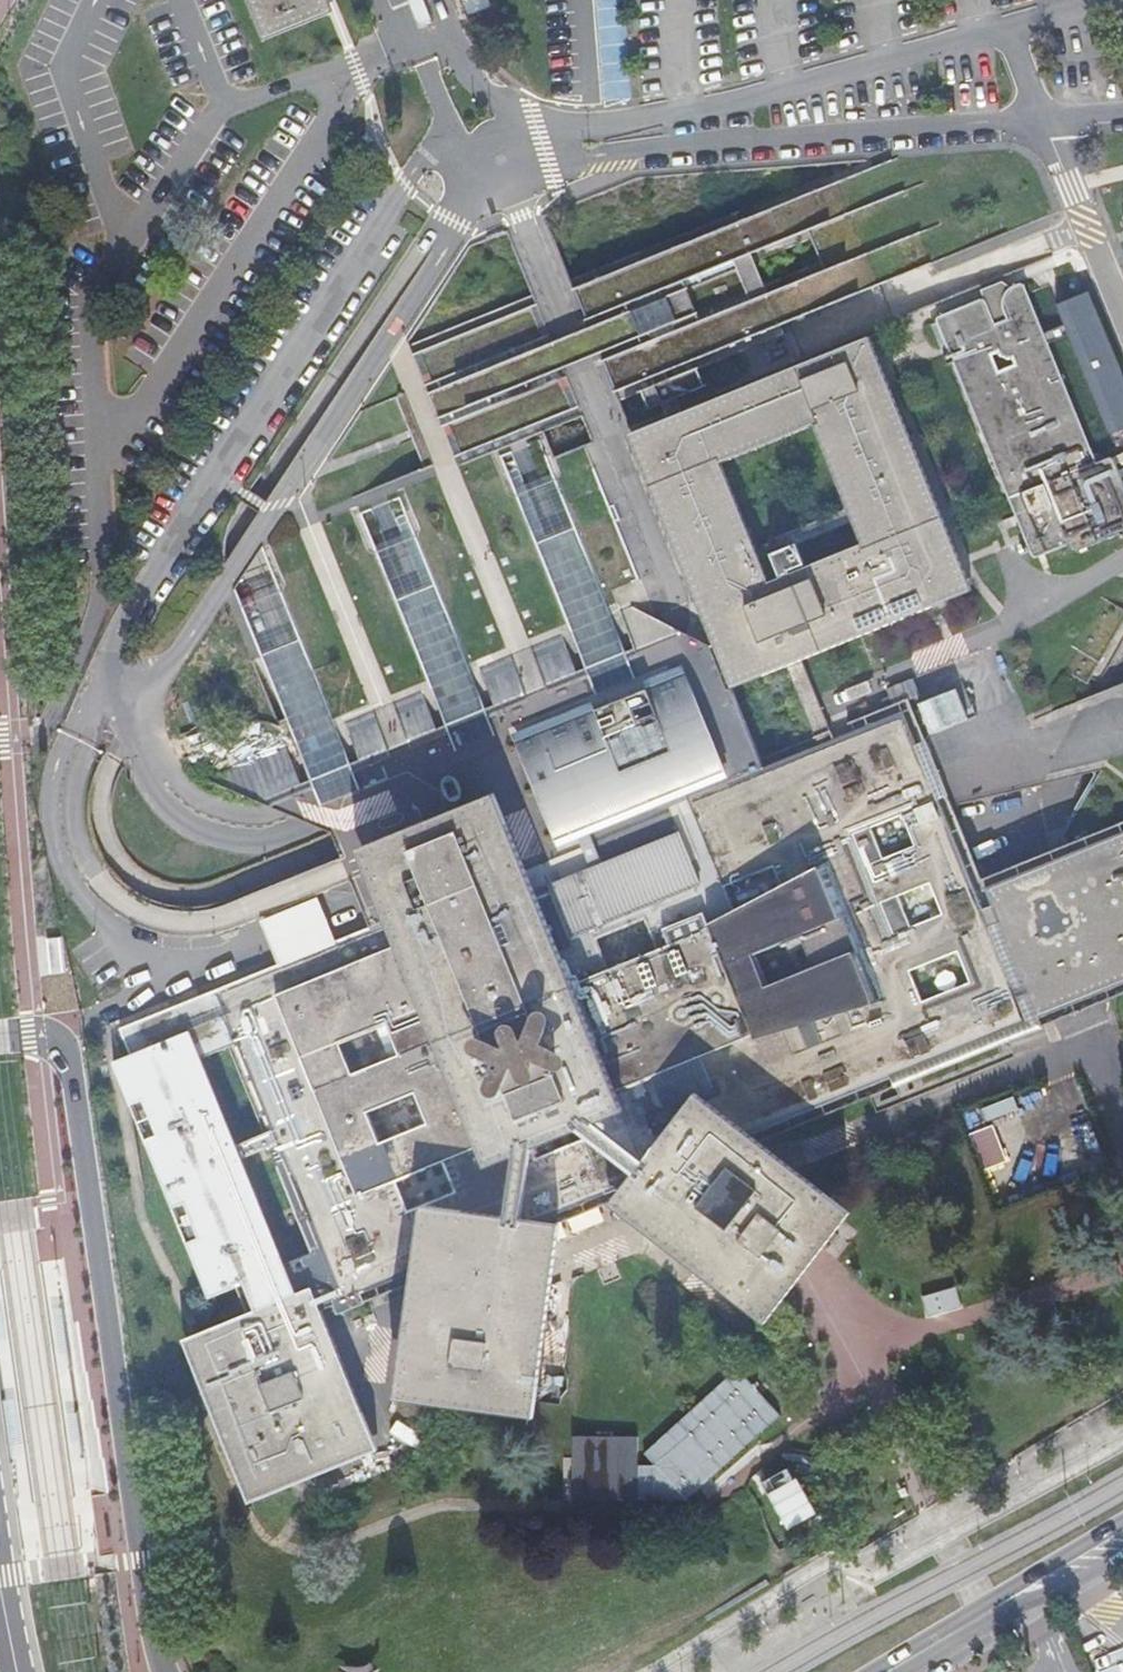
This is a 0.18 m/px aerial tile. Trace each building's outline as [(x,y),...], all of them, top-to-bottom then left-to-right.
[(335,20),(327,0),(244,0),(263,49),(335,20)] [(430,24),(422,3),(411,8),(419,29),(430,24)] [(1022,289),(1022,288),(1020,285),(1019,285),(1019,284),(1018,284),(1017,284),(1016,284),(1015,285),(1007,289),(1004,291),(1002,294),(1000,296),(999,299),(998,302),(998,305),(998,308),(999,313),(1001,319),(990,324),(983,307),(982,305),(980,302),(979,301),(978,300),(977,300),(976,300),(975,300),(939,315),(938,315),(937,316),(935,318),(933,320),(933,321),(933,322),(933,324),(933,325),(953,374),(947,377),(951,386),(957,384),(1025,553),(1025,554),(1027,556),(1028,558),(1029,559),(1030,559),(1031,560),(1032,560),(1034,559),(1064,547),(1066,552),(1066,553),(1067,554),(1068,554),(1069,555),(1070,555),(1071,554),(1072,554),(1122,534),(1122,487),(1114,465),(1114,464),(1113,463),(1112,462),(1111,461),(1110,460),(1109,460),(1108,459),(1106,459),(1093,464),(1022,289)] [(411,1284),(397,1398),(535,1415),(558,1225),(611,1202),(766,1323),(809,1269),(853,1214),(786,1161),(761,1141),(1041,1027),(1122,993),(1122,823),(983,880),(964,833),(1019,812),(1011,791),(952,803),(908,698),(831,729),(817,695),(803,660),(859,637),(866,633),(889,624),(935,605),(973,590),(868,335),(626,434),(731,689),(785,667),(813,737),(758,759),(521,856),(494,789),(356,845),(383,912),(203,985),(207,994),(119,1030),(223,1288),(240,1282),(252,1312),(180,1342),(247,1504),(374,1452),(316,1312),(332,1305),(335,1314),(411,1284)] [(60,939),(39,940),(41,975),(62,974),(60,939)] [(887,1288),(907,1323),(967,1296),(949,1256),(887,1288)] [(688,1499),(780,1411),(778,1408),(736,1365),(644,1452),(654,1463),(638,1463),(638,1433),(573,1433),(572,1499),(638,1499),(682,1499),(684,1495),(688,1499)]
